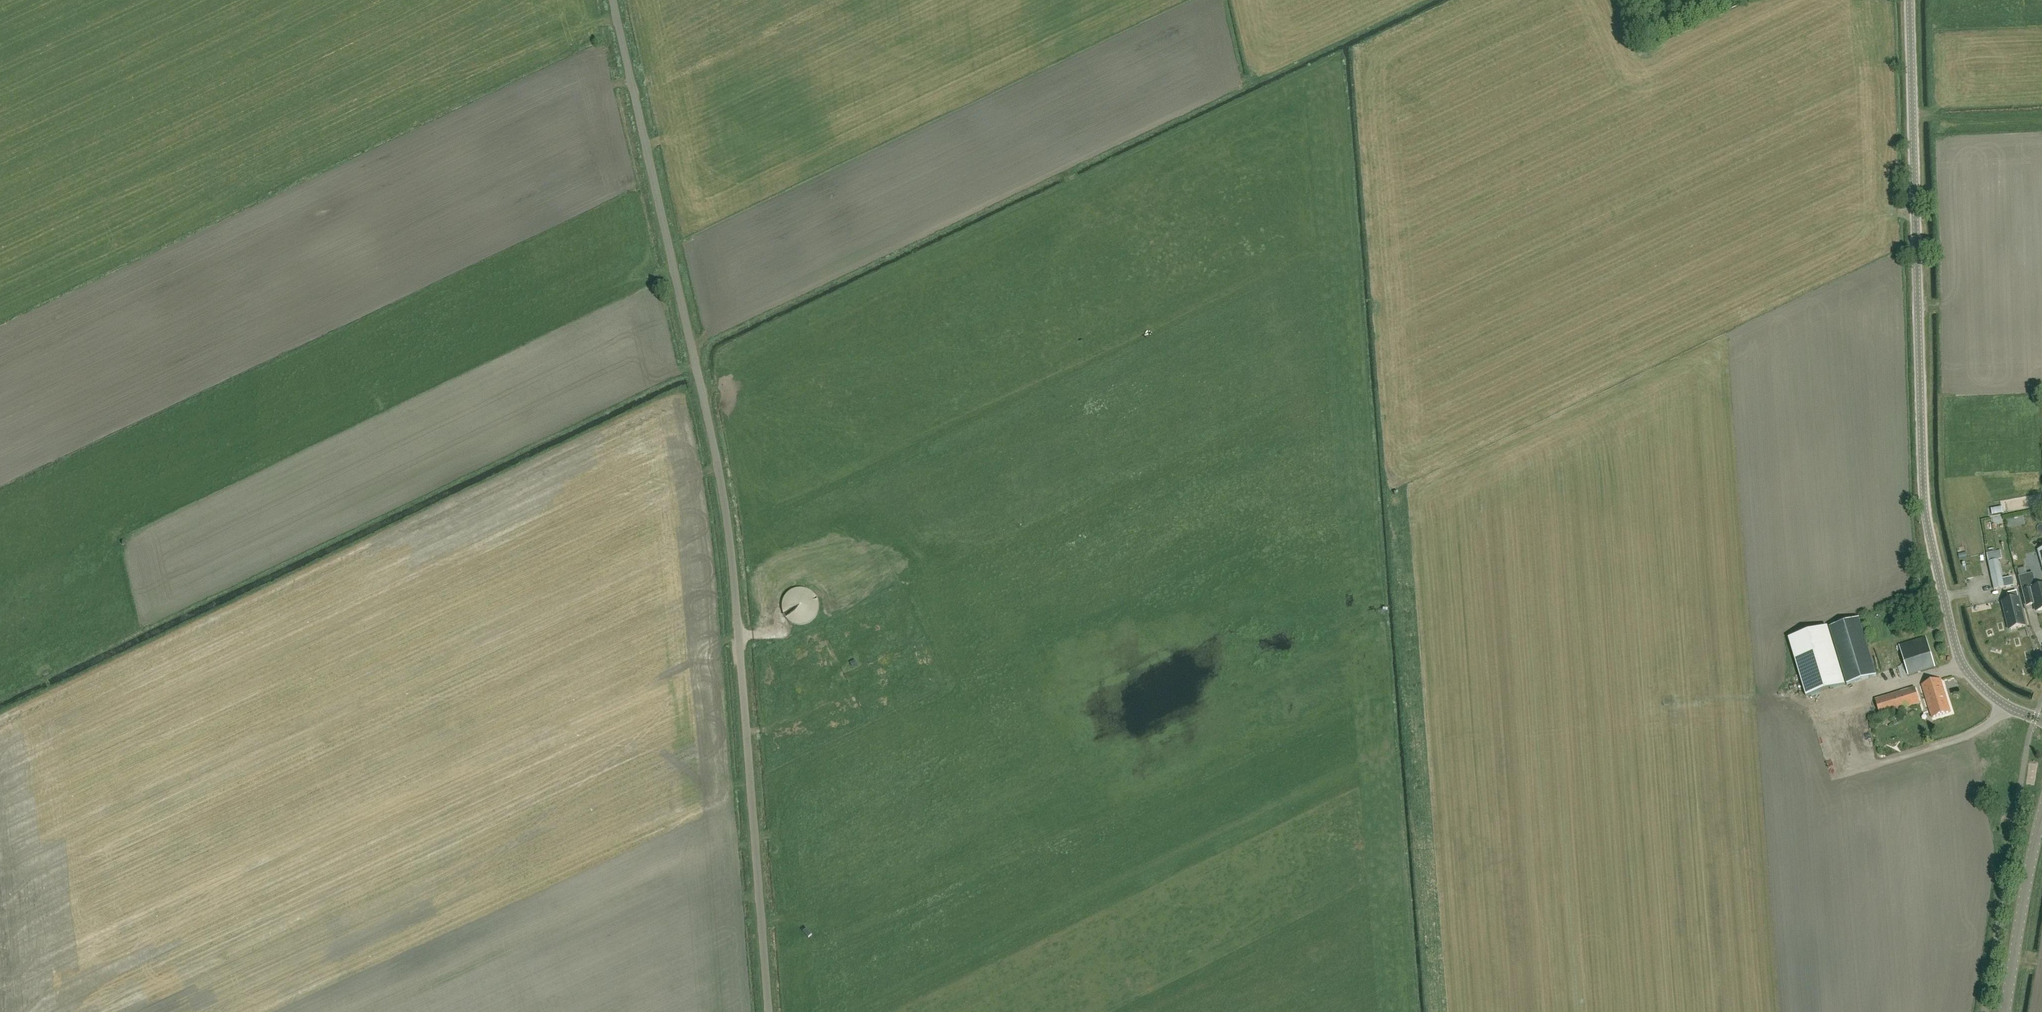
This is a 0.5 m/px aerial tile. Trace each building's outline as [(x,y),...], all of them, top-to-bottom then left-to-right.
[(2012,508),(2039,506),(2039,499),(2012,501),(2012,508)] [(2002,507),(1991,509),(1992,516),(2003,514),(2003,513),(2004,513),(2003,508),(2002,508),(2002,507)] [(1998,560),(2003,559),(2001,551),(1987,554),(1988,563),(1992,580),(1994,590),(2004,588),(2002,578),(1998,560)] [(2035,605),(2036,612),(2041,610),(2041,586),(2037,588),(2033,573),(2018,577),(2026,607),(2035,605)] [(819,608),(819,604),(818,603),(818,599),(816,597),(814,595),(813,593),(809,591),(805,589),(802,588),(798,588),(795,589),(791,590),(788,592),(785,595),(783,600),(782,604),(782,609),(784,613),(787,618),(790,621),(794,624),(798,625),(803,625),(808,624),(812,621),(816,617),(818,612),(819,608)] [(2018,598),(2002,602),(2009,630),(2025,626),(2018,598)] [(1913,626),(1919,625),(1917,616),(1911,618),(1913,626)] [(1876,676),(1859,619),(1830,628),(1847,685),(1876,676)] [(1828,628),(1789,640),(1806,697),(1845,685),(1828,628)] [(1909,676),(1935,668),(1926,638),(1899,646),(1909,676)] [(1932,718),(1951,712),(1941,680),(1922,685),(1932,718)] [(1880,716),(1920,703),(1915,688),(1875,700),(1880,716)]
